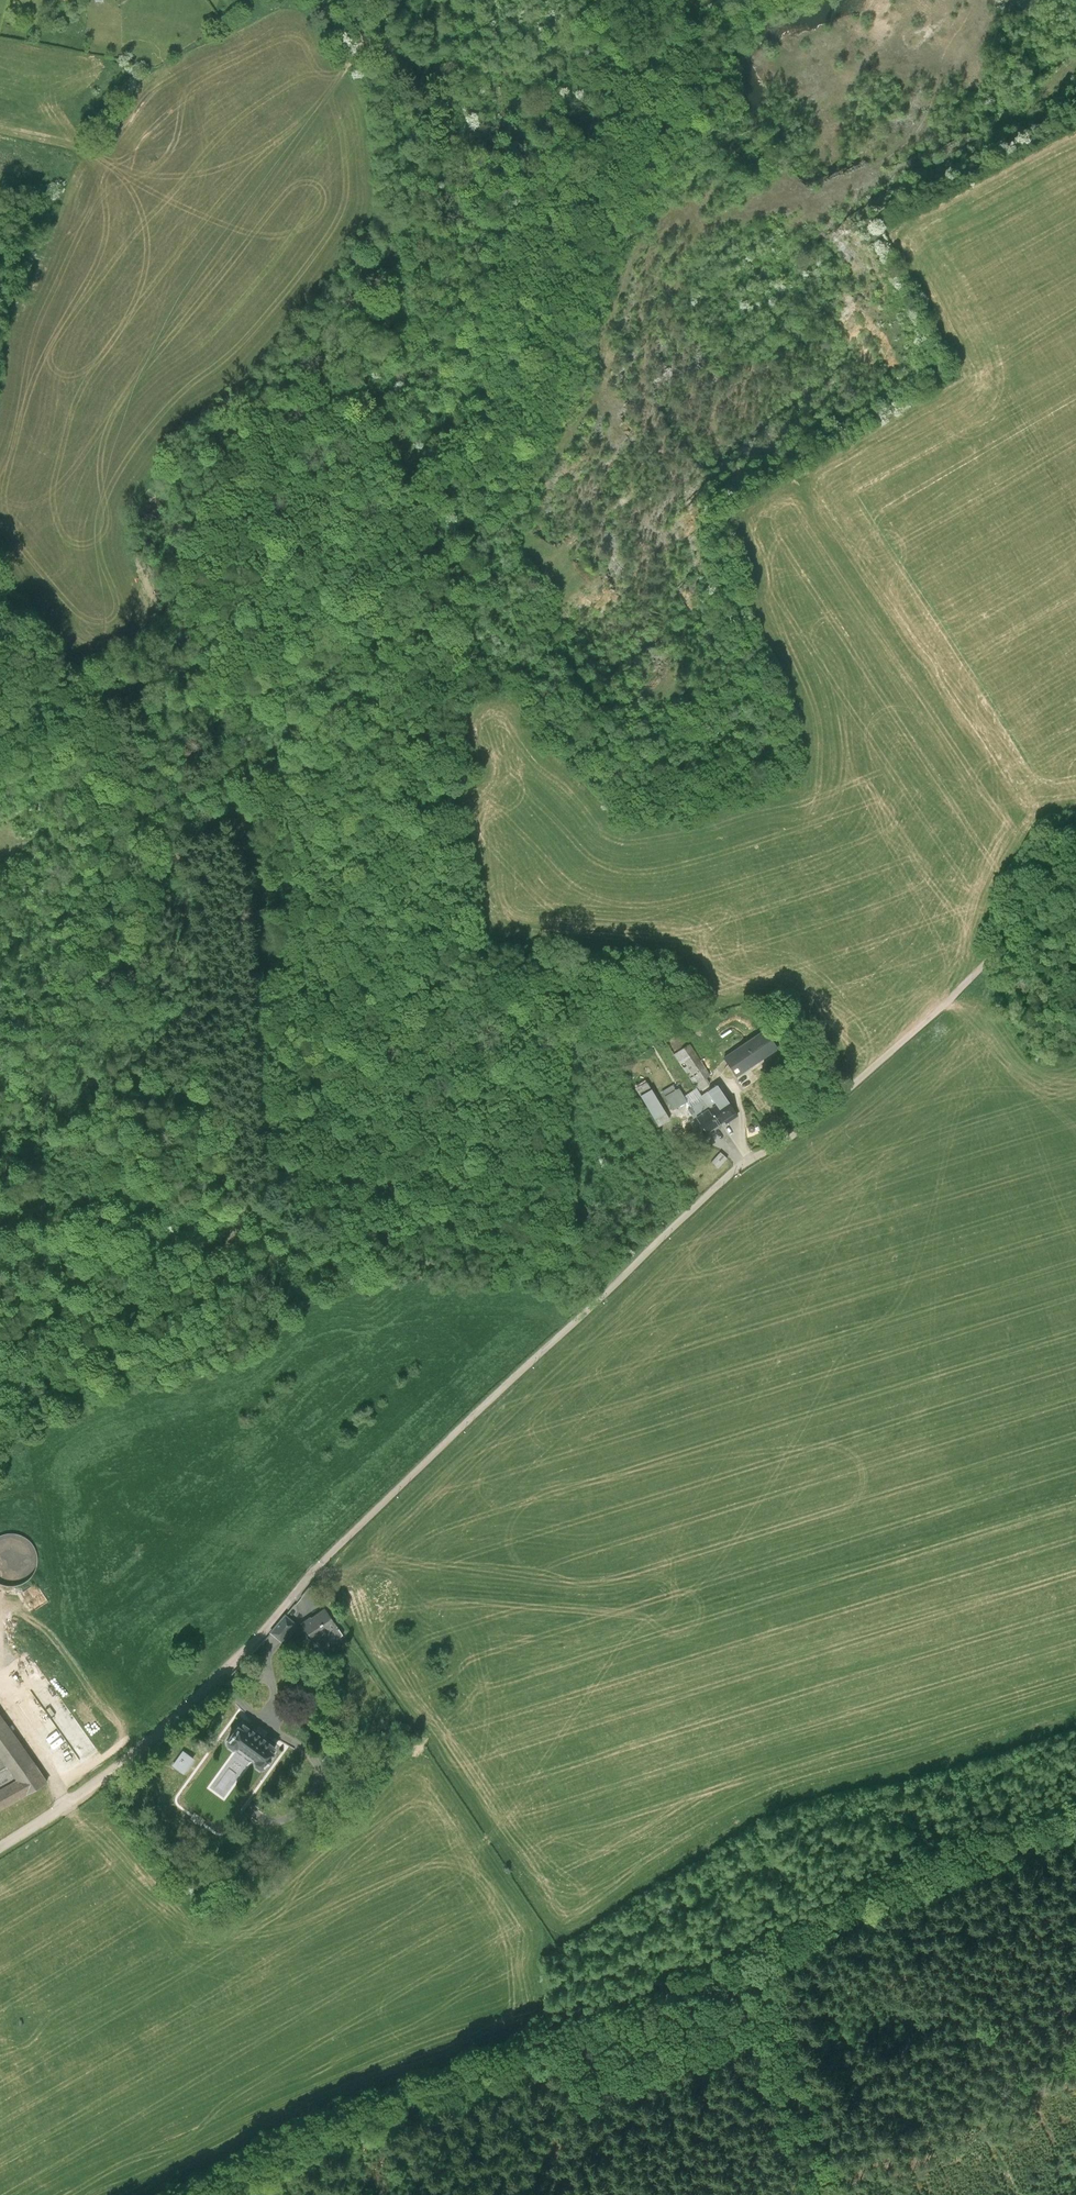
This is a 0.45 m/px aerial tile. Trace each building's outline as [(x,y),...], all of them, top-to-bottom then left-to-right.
[(386,320),(380,327),(384,333),(388,329),(391,327),(386,320)] [(772,1053),(758,1035),(718,1065),(731,1083),(772,1053)] [(673,1054),(695,1087),(722,1126),(739,1115),(715,1080),(709,1084),(684,1047),(673,1054)] [(707,1136),(722,1126),(695,1087),(682,1095),(674,1083),(664,1090),(680,1115),(689,1109),(707,1136)] [(671,1116),(648,1086),(635,1096),(658,1126),(671,1116)] [(32,1580),(40,1560),(31,1540),(11,1532),(0,1537),(0,1585),(6,1588),(12,1588),(32,1580)] [(343,1634),(325,1608),(302,1624),(311,1637),(314,1635),(318,1641),(316,1642),(320,1648),(327,1644),(327,1645),(343,1634)] [(285,1615),(271,1632),(281,1640),(295,1623),(285,1615)] [(123,1682),(108,1692),(116,1704),(131,1694),(123,1682)] [(137,1698),(122,1713),(129,1721),(145,1706),(137,1698)] [(46,1782),(0,1716),(0,1754),(18,1779),(27,1793),(46,1782)] [(237,1745),(256,1759),(256,1763),(260,1766),(264,1765),(275,1750),(238,1724),(228,1739),(228,1743),(232,1746),(237,1745)] [(128,1733),(111,1746),(116,1751),(132,1739),(128,1733)] [(236,1786),(251,1758),(234,1749),(218,1776),(236,1786)] [(185,1775),(196,1760),(185,1752),(174,1767),(185,1775)] [(18,1779),(0,1754),(0,1789),(18,1779)] [(27,1793),(18,1779),(0,1789),(0,1808),(27,1793)]
